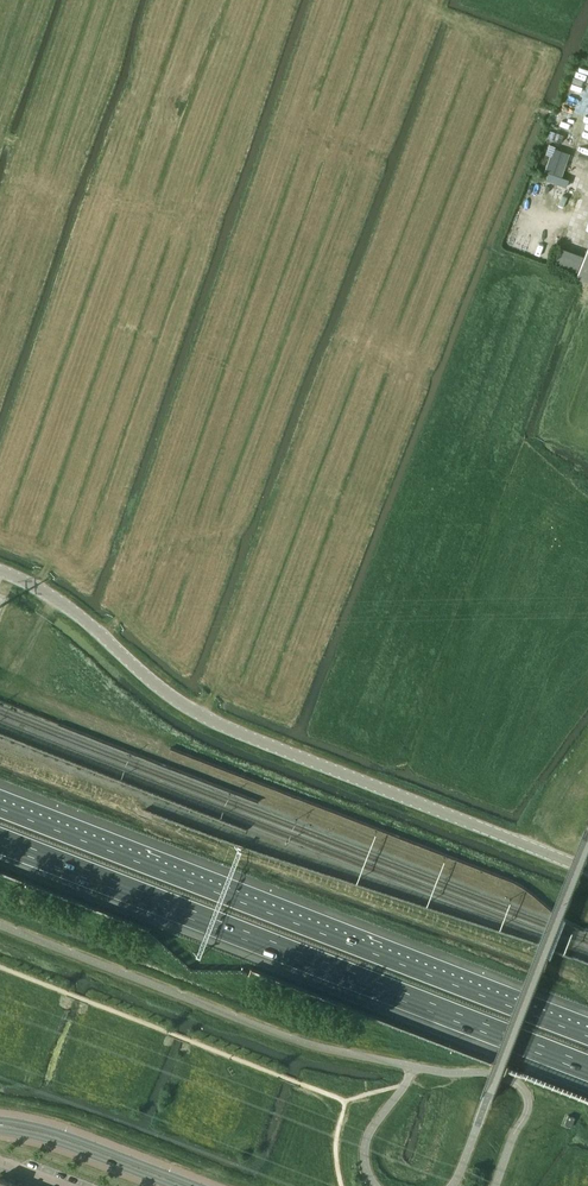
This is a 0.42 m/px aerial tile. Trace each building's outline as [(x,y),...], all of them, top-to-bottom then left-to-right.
[(587,282),(587,245),(576,278),(587,282)] [(554,267),(576,275),(583,255),(561,247),(554,267)] [(564,1125),(571,1127),(574,1118),(568,1115),(564,1125)]
